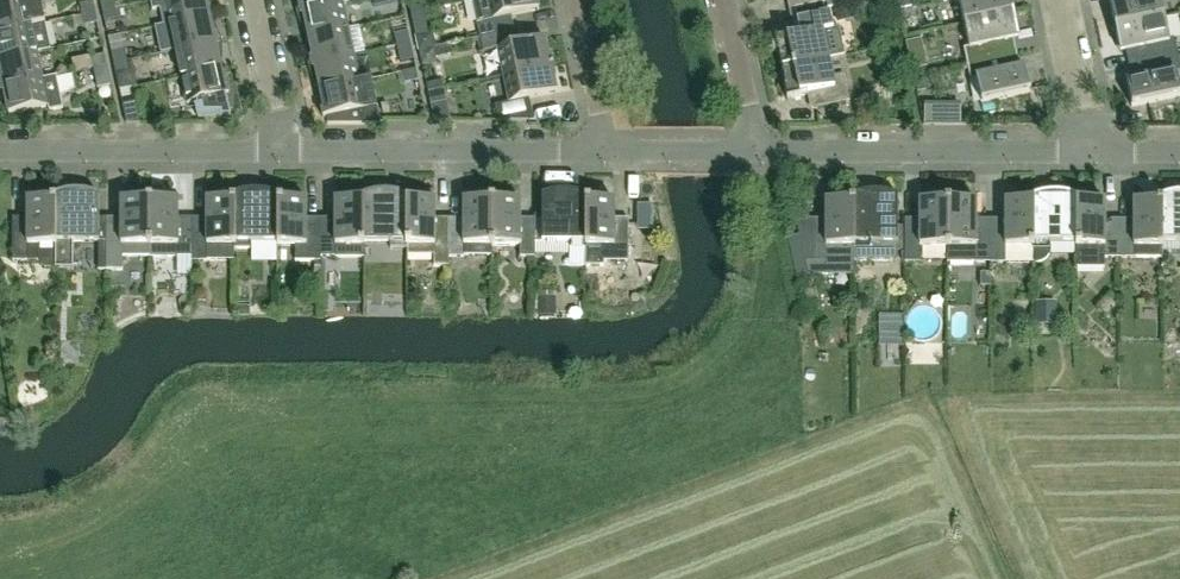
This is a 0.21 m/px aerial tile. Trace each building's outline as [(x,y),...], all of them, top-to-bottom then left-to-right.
[(40,0),(26,0),(0,6),(0,33),(31,27),(45,24),(40,0)] [(103,11),(116,9),(114,0),(104,0),(100,1),(103,11)] [(207,4),(209,3),(209,0),(156,0),(150,1),(152,11),(167,8),(170,25),(209,16),(207,4)] [(342,0),(298,0),(298,12),(342,3),(342,0)] [(539,11),(537,0),(472,0),(480,38),(510,32),(507,18),(539,11)] [(789,11),(827,2),(828,2),(827,0),(787,0),(789,11)] [(828,2),(827,2),(828,9),(834,7),(847,4),(846,0),(827,0),(828,2)] [(1011,0),(953,0),(954,3),(960,2),(965,25),(1014,14),(1011,0)] [(1161,0),(1115,0),(1115,3),(1110,4),(1115,29),(1164,18),(1161,0)] [(80,5),(82,16),(96,13),(94,2),(80,5)] [(342,3),(298,12),(298,13),(304,26),(306,25),(309,38),(348,30),(342,3)] [(847,4),(834,7),(837,22),(858,18),(854,3),(847,4)] [(118,19),(116,9),(103,11),(105,22),(118,19)] [(98,23),(96,13),(82,16),(85,26),(98,23)] [(839,27),(833,28),(830,13),(797,21),(800,35),(774,41),(777,53),(779,53),(782,70),(829,60),(845,57),(839,27)] [(1014,40),(1019,39),(1014,14),(965,25),(970,48),(964,49),(967,65),(1017,55),(1014,40)] [(220,41),(215,28),(212,29),(209,16),(170,25),(176,51),(220,41)] [(1179,56),(1175,40),(1169,41),(1164,18),(1115,29),(1120,53),(1126,52),(1129,67),(1179,56)] [(45,24),(31,27),(0,33),(0,61),(37,53),(51,50),(45,24)] [(354,56),(348,30),(309,38),(312,50),(309,51),(310,65),(354,56)] [(416,35),(419,51),(436,47),(433,32),(416,35)] [(551,65),(545,39),(513,46),(510,32),(480,38),(483,53),(499,49),(505,76),(554,66),(554,65),(551,65)] [(395,36),(397,47),(411,44),(409,33),(395,36)] [(221,69),(218,57),(220,56),(220,42),(220,41),(176,51),(182,78),(221,69)] [(414,59),(411,44),(397,47),(401,62),(414,59)] [(420,52),(422,65),(437,62),(435,49),(420,52)] [(113,59),(114,64),(127,61),(125,50),(112,53),(113,59)] [(37,53),(0,61),(0,72),(0,74),(0,88),(43,80),(37,53)] [(91,58),(94,69),(107,66),(105,55),(91,58)] [(1031,93),(1026,68),(1020,69),(1017,55),(967,65),(971,81),(976,80),(982,104),(1031,93)] [(354,56),(310,65),(310,66),(315,79),(318,78),(320,91),(360,83),(354,56)] [(1176,73),(1179,72),(1179,63),(1179,56),(1129,67),(1132,81),(1127,83),(1132,108),(1179,97),(1179,90),(1176,73)] [(925,59),(910,62),(912,71),(927,68),(925,59)] [(849,102),(844,75),(832,78),(829,60),(782,70),(786,87),(785,88),(787,100),(807,96),(810,110),(817,112),(816,109),(849,102)] [(127,61),(114,64),(116,75),(130,72),(127,61)] [(112,86),(107,66),(94,69),(98,89),(112,86)] [(529,121),(525,100),(557,93),(551,67),(554,66),(505,76),(510,103),(495,106),(498,121),(529,121)] [(229,88),(226,81),(223,82),(221,69),(182,78),(188,105),(197,103),(198,107),(194,107),(197,121),(222,121),(222,117),(230,117),(226,97),(230,96),(229,88)] [(419,81),(416,70),(403,73),(405,84),(419,81)] [(952,75),(925,78),(926,90),(953,88),(952,75)] [(57,77),(43,80),(0,88),(0,93),(4,103),(7,102),(9,116),(48,107),(49,112),(63,109),(57,77)] [(371,80),(360,83),(320,91),(323,103),(321,104),(321,111),(323,117),(323,118),(324,119),(327,118),(328,125),(381,125),(371,80)] [(165,111),(185,106),(180,83),(160,87),(165,111)] [(447,91),(429,94),(432,108),(450,104),(447,91)] [(141,124),(136,102),(123,105),(127,124),(141,124)] [(939,126),(939,111),(925,110),(925,126),(939,126)] [(69,192),(64,194),(55,196),(55,200),(56,200),(56,243),(56,246),(55,246),(55,249),(55,266),(64,266),(78,263),(74,249),(75,242),(107,243),(107,271),(122,271),(122,257),(150,257),(150,243),(150,200),(122,200),(122,219),(100,219),(100,196),(99,196),(94,194),(90,193),(84,192),(78,192),(74,192),(69,192)] [(278,243),(278,201),(279,200),(279,196),(271,194),(266,193),(262,192),(256,192),(252,192),(245,193),(241,194),(235,196),(235,200),(235,243),(235,246),(235,249),(251,249),(251,243),(278,243)] [(321,244),(321,257),(365,257),(365,243),(364,243),(364,201),(363,201),(363,197),(364,196),(365,196),(365,192),(336,192),(336,227),(321,227),(321,244)] [(407,244),(407,201),(408,197),(399,194),(395,193),(391,193),(387,192),(383,192),(377,193),(369,194),(365,196),(364,196),(363,197),(363,201),(364,201),(364,243),(365,243),(391,243),(391,250),(407,250),(407,246),(407,244)] [(586,246),(586,201),(587,201),(587,197),(586,197),(581,195),(577,194),(573,193),(569,193),(565,192),(561,193),(557,193),(551,194),(543,197),(542,243),(570,243),(570,250),(587,250),(587,246),(586,246)] [(898,261),(898,197),(892,195),(888,194),(882,193),(876,193),(872,193),(866,194),(860,195),(854,197),(854,201),(855,201),(855,247),(854,247),(854,261),(898,261)] [(1077,244),(1077,202),(1077,198),(1071,196),(1065,194),(1061,194),(1054,193),(1050,194),(1044,195),(1040,196),(1033,198),(1033,202),(1034,202),(1034,247),(1033,247),(1033,263),(1039,263),(1043,261),(1047,259),(1050,254),(1050,244),(1076,244),(1077,244)] [(1179,194),(1174,194),(1168,196),(1162,198),(1162,202),(1162,244),(1163,244),(1179,244),(1179,194)] [(56,243),(56,200),(55,200),(28,200),(28,219),(13,219),(13,262),(38,262),(38,258),(43,266),(55,266),(55,249),(55,246),(56,246),(56,243)] [(193,243),(193,219),(178,219),(178,200),(150,200),(150,243),(150,257),(178,257),(192,257),(193,243)] [(235,262),(235,249),(235,246),(235,243),(235,200),(207,200),(207,219),(193,219),(193,243),(192,257),(192,262),(235,262)] [(321,262),(321,257),(321,244),(321,227),(307,227),(307,201),(279,200),(278,201),(278,243),(278,246),(296,246),(296,262),(314,262),(321,262)] [(450,244),(450,219),(435,219),(435,201),(407,201),(407,244),(407,246),(407,250),(407,256),(435,256),(435,262),(450,262),(450,258),(450,244)] [(492,244),(492,201),(464,201),(464,219),(450,219),(450,244),(450,258),(465,258),(465,256),(492,256),(492,246),(492,244)] [(535,258),(535,220),(521,220),(521,201),(492,201),(492,244),(492,246),(520,246),(520,258),(535,258)] [(629,262),(629,220),(614,220),(614,201),(587,201),(586,201),(586,246),(587,246),(604,246),(604,262),(629,262)] [(855,247),(855,201),(854,201),(826,201),(826,220),(797,220),(806,263),(808,276),(854,276),(854,261),(854,247),(855,247)] [(991,246),(991,220),(977,220),(977,202),(920,201),(920,220),(905,220),(905,263),(920,263),(920,247),(947,247),(947,263),(976,263),(991,263),(991,246)] [(1033,263),(1033,247),(1034,247),(1034,202),(1033,202),(1006,202),(1006,220),(991,220),(991,246),(991,263),(1006,263),(1033,263)] [(1119,247),(1120,221),(1105,220),(1105,202),(1077,202),(1077,244),(1076,244),(1076,258),(1077,259),(1077,268),(1105,268),(1105,259),(1119,259),(1119,247)] [(1162,244),(1162,202),(1134,202),(1134,221),(1120,221),(1119,247),(1119,259),(1163,259),(1163,248),(1163,244),(1162,244)] [(549,319),(549,296),(535,296),(535,319),(549,319)] [(248,316),(268,317),(269,300),(249,299),(248,316)]
